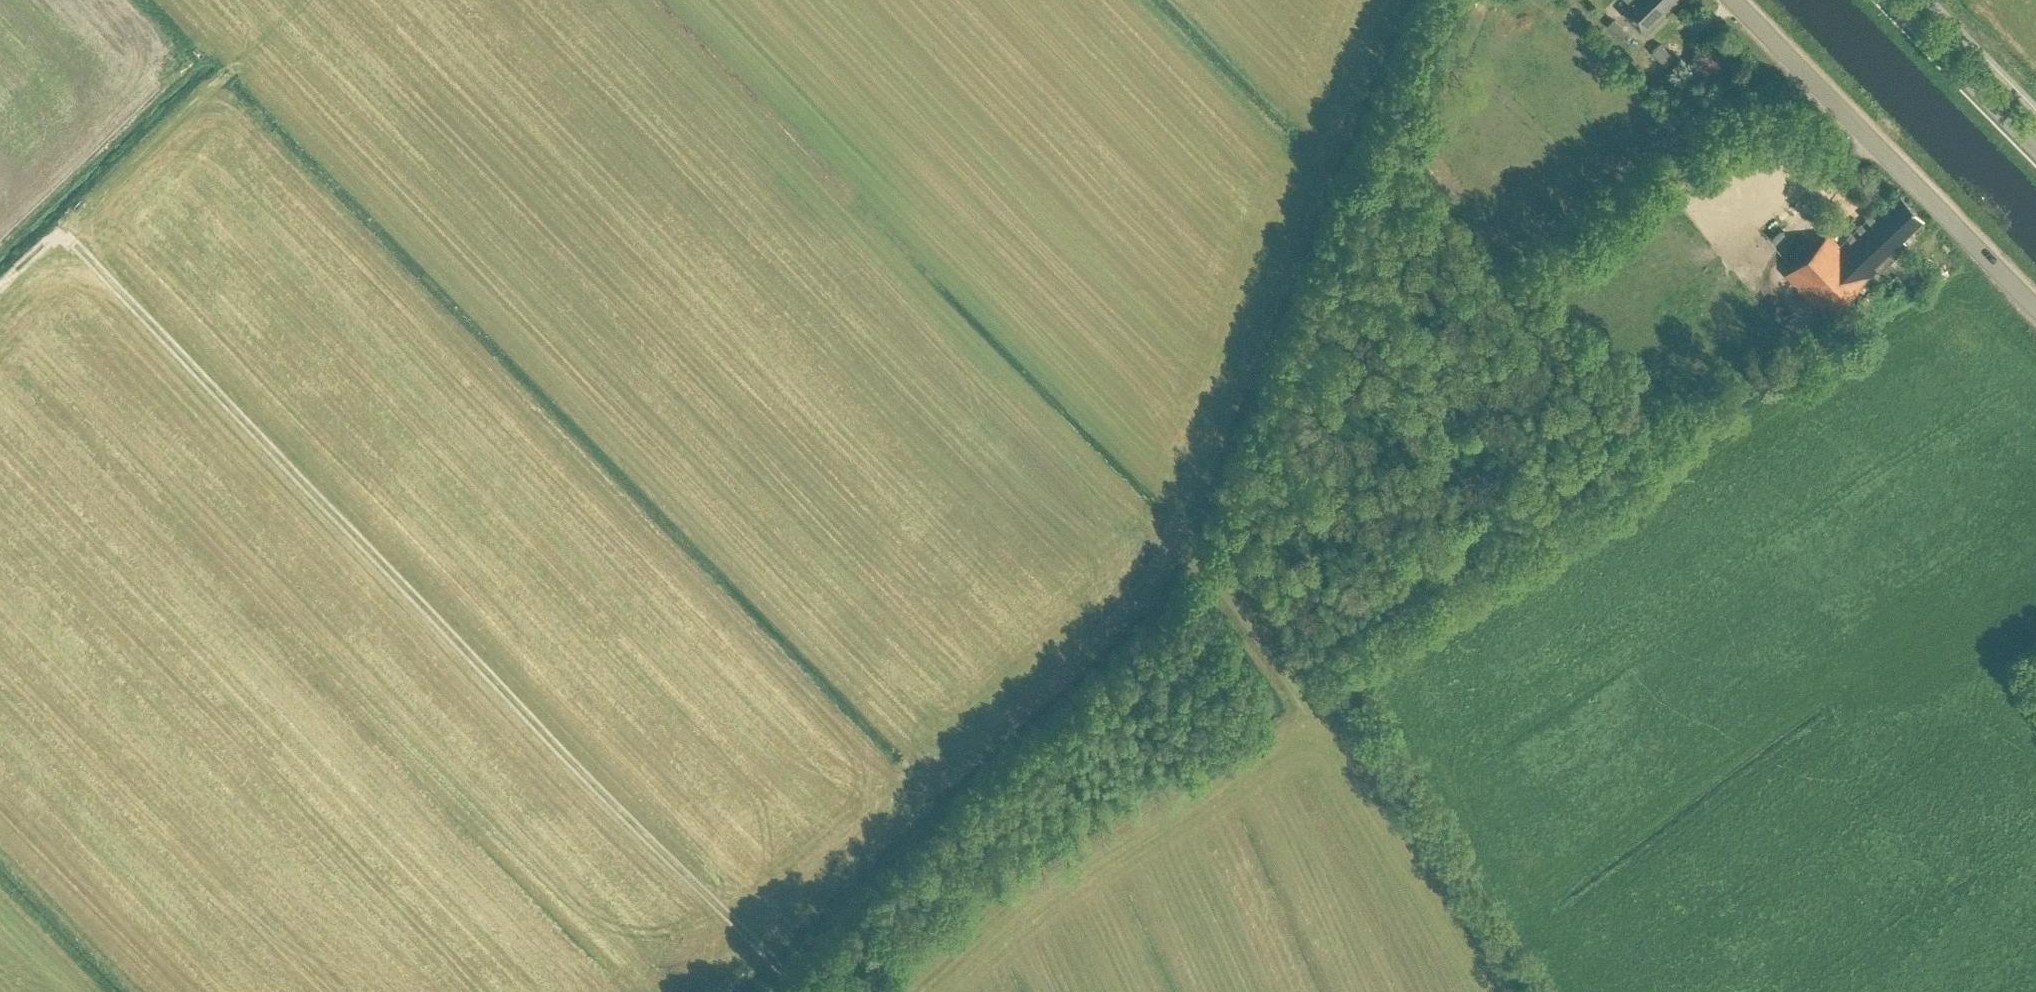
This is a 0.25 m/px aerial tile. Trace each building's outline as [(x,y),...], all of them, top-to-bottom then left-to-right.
[(1620,9),(1644,33),(1678,0),(1677,0),(1629,0),(1620,9)] [(1627,32),(1613,17),(1606,25),(1620,39),(1627,32)] [(1649,52),(1663,67),(1673,58),(1659,43),(1649,52)] [(1784,272),(1824,315),(1904,241),(1901,237),(1922,218),(1899,194),(1882,210),(1879,207),(1838,245),(1827,232),(1784,272)] [(1777,270),(1758,287),(1787,319),(1806,301),(1777,270)]
